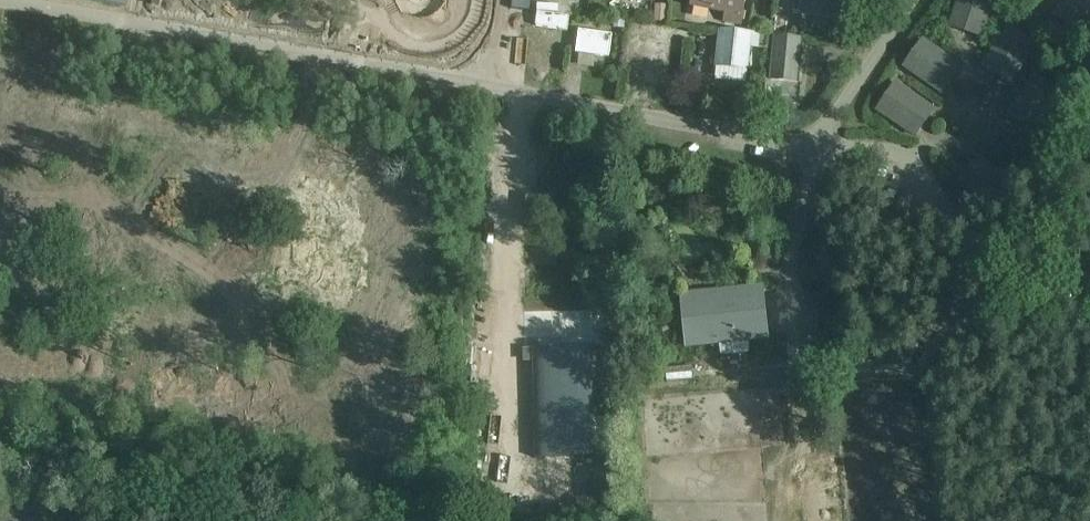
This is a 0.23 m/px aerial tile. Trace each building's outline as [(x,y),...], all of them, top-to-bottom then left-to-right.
[(510,11),(528,11),(528,0),(510,0),(510,11)] [(691,6),(725,13),(723,25),(742,28),(748,0),(693,0),(691,6)] [(834,19),(836,0),(800,0),(800,2),(793,1),(792,11),(799,11),(799,16),(834,19)] [(947,27),(981,39),(994,0),(957,0),(947,27)] [(1089,20),(1089,0),(1060,0),(1050,15),(1081,34),(1089,20)] [(655,5),(654,22),(666,22),(667,6),(655,5)] [(435,34),(438,13),(417,10),(414,31),(435,34)] [(521,47),(556,53),(560,30),(567,31),(569,17),(537,12),(536,25),(524,23),(521,47)] [(448,15),(445,36),(466,39),(470,18),(448,15)] [(614,28),(624,29),(625,21),(615,20),(614,28)] [(775,21),(773,33),(787,34),(788,22),(775,21)] [(1008,25),(981,65),(1011,85),(1038,45),(1008,25)] [(675,38),(689,41),(692,31),(677,28),(675,38)] [(612,35),(579,30),(576,53),(609,57),(612,35)] [(718,30),(714,67),(749,71),(751,48),(759,49),(761,35),(718,30)] [(664,65),(667,40),(631,35),(628,61),(664,65)] [(774,36),(769,81),(769,87),(767,86),(767,91),(782,93),(783,82),(798,84),(803,39),(774,36)] [(902,67),(942,95),(963,66),(923,38),(902,67)] [(1034,73),(1006,112),(1036,133),(1063,93),(1034,73)] [(875,110),(915,138),(935,109),(895,81),(875,110)] [(735,95),(735,115),(756,115),(756,95),(735,95)] [(771,118),(776,109),(766,103),(761,112),(771,118)] [(1017,181),(977,154),(957,184),(997,211),(1017,181)] [(689,343),(719,340),(721,356),(751,353),(748,337),(766,335),(762,290),(685,298),(689,343)] [(667,382),(693,380),(692,367),(666,369),(667,382)]
